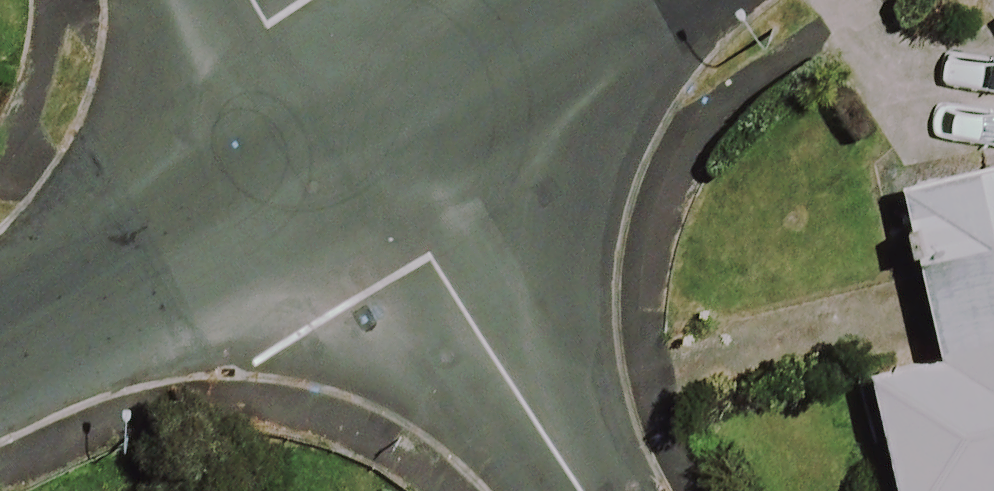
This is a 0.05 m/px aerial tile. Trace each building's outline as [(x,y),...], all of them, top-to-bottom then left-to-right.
[(903,191),(943,362),(875,377),(901,490),(993,490),(993,170),(903,191)]
